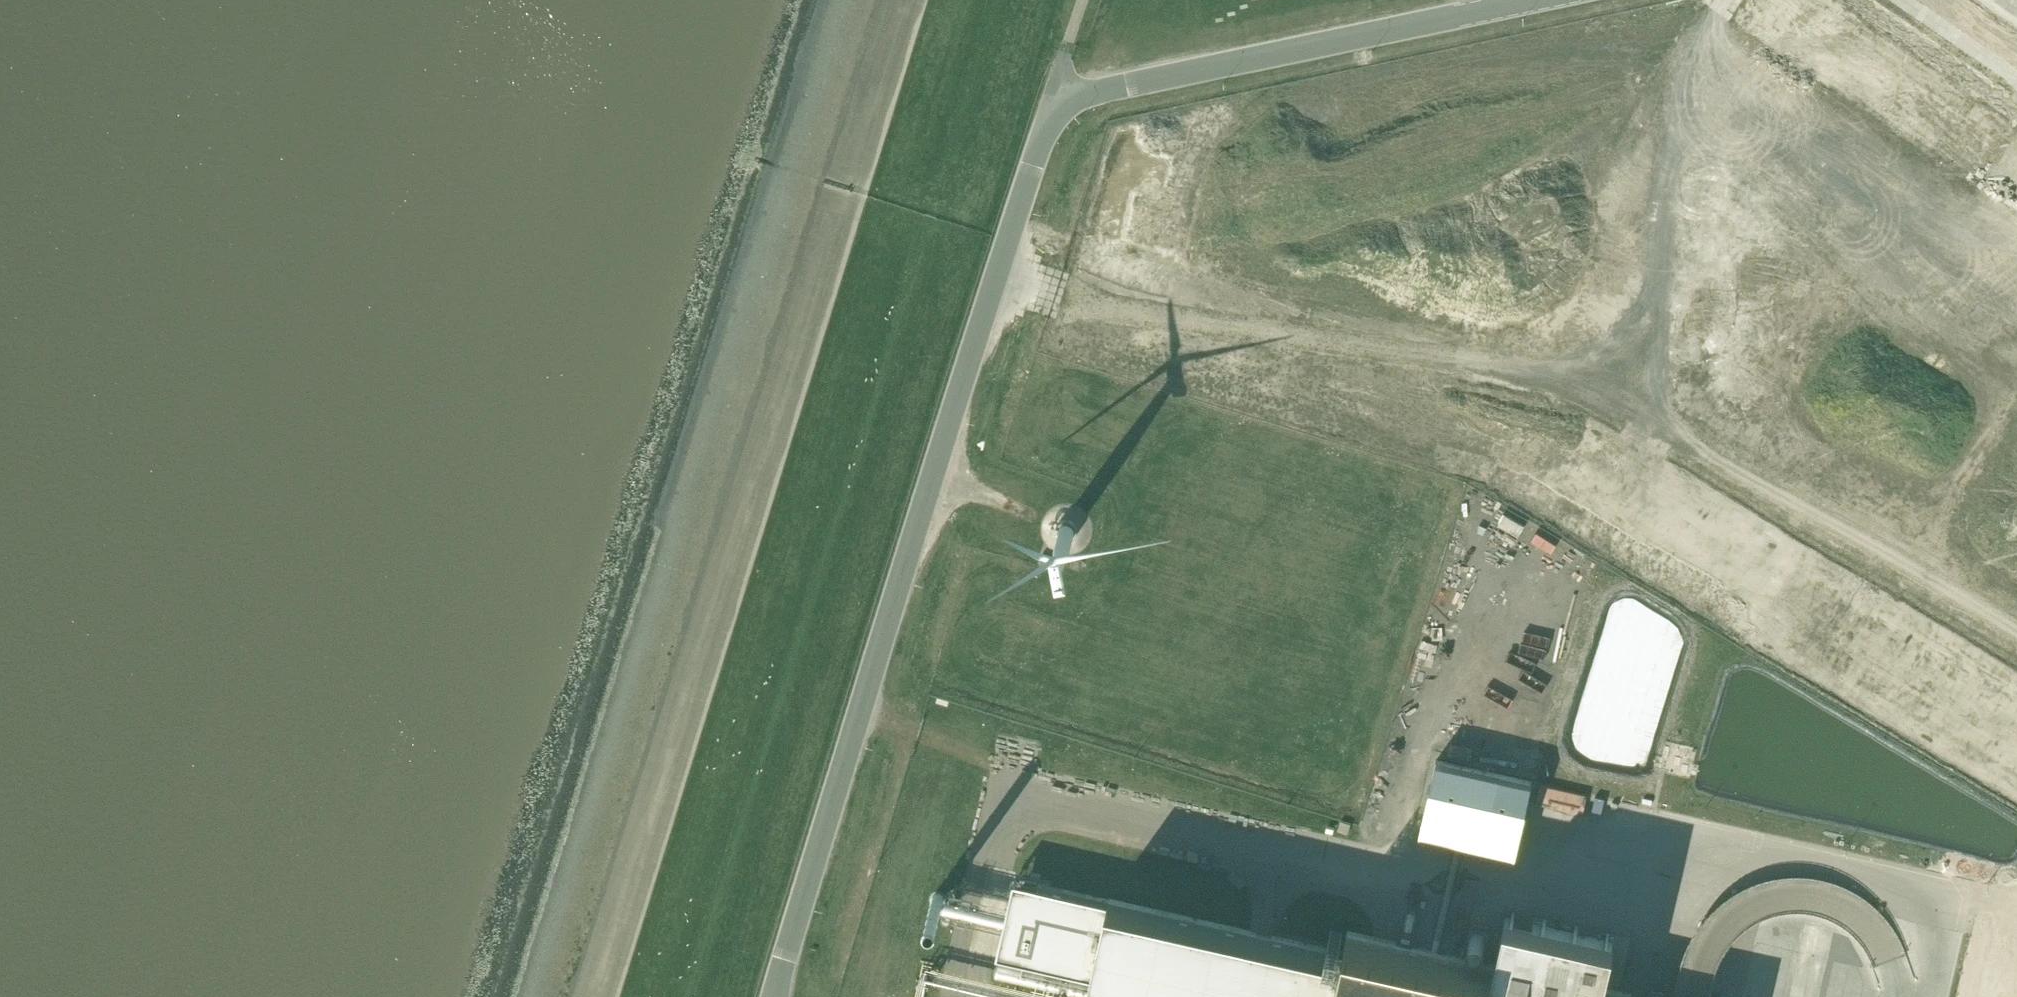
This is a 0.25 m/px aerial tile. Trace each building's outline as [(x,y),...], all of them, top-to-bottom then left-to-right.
[(1423,824),(1518,846),(1533,782),(1438,760),(1423,824)] [(1569,798),(1588,803),(1591,791),(1549,779),(1543,802),(1566,808),(1569,798)] [(998,952),(1054,965),(1050,985),(1080,992),(1084,972),(1192,996),(1638,996),(1603,989),(1613,944),(1608,943),(1609,936),(1513,913),(1511,920),(1505,919),(1495,966),(1348,932),(1343,953),(1039,883),(1033,907),(1010,902),(998,952)]
